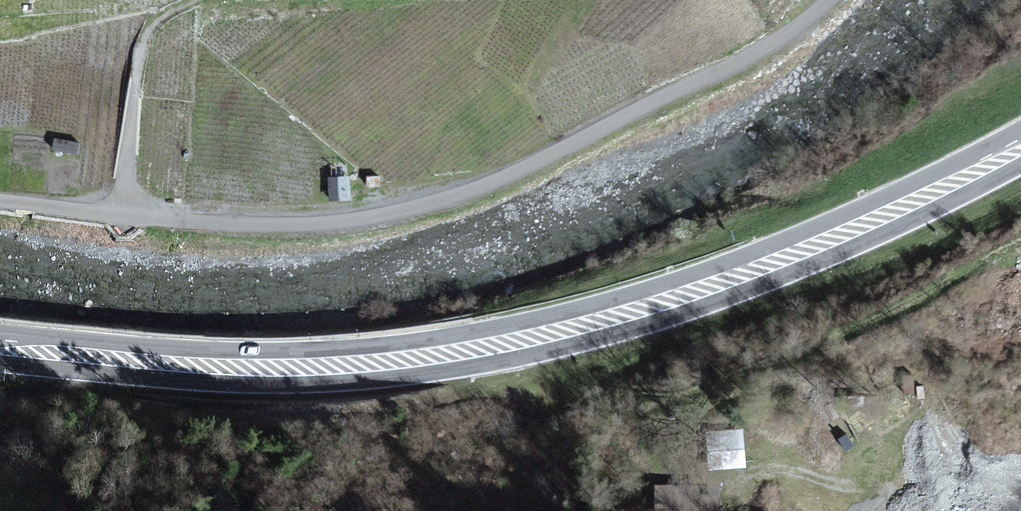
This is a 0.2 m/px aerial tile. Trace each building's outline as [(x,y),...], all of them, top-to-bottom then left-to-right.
[(76,140),(53,138),(51,150),(75,153),(76,140)] [(346,176),(327,177),(328,198),(347,197),(346,176)] [(713,468),(742,466),(740,431),(711,433),(713,468)] [(846,433),(839,438),(846,449),(853,444),(846,433)]
